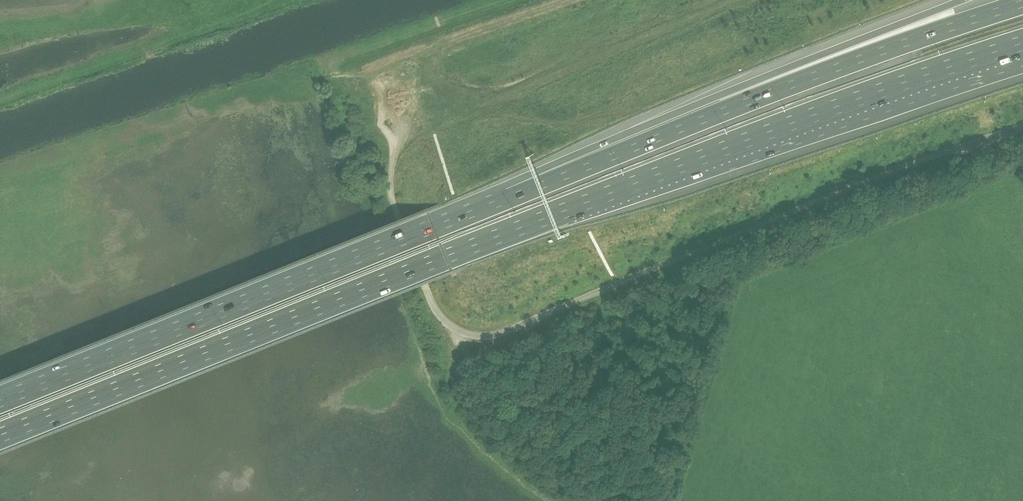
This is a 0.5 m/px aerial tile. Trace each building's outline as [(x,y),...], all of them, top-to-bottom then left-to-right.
[(992,4),(991,0),(973,0),(963,3),(965,11),(992,4)] [(190,337),(163,347),(165,353),(192,343),(190,337)]
